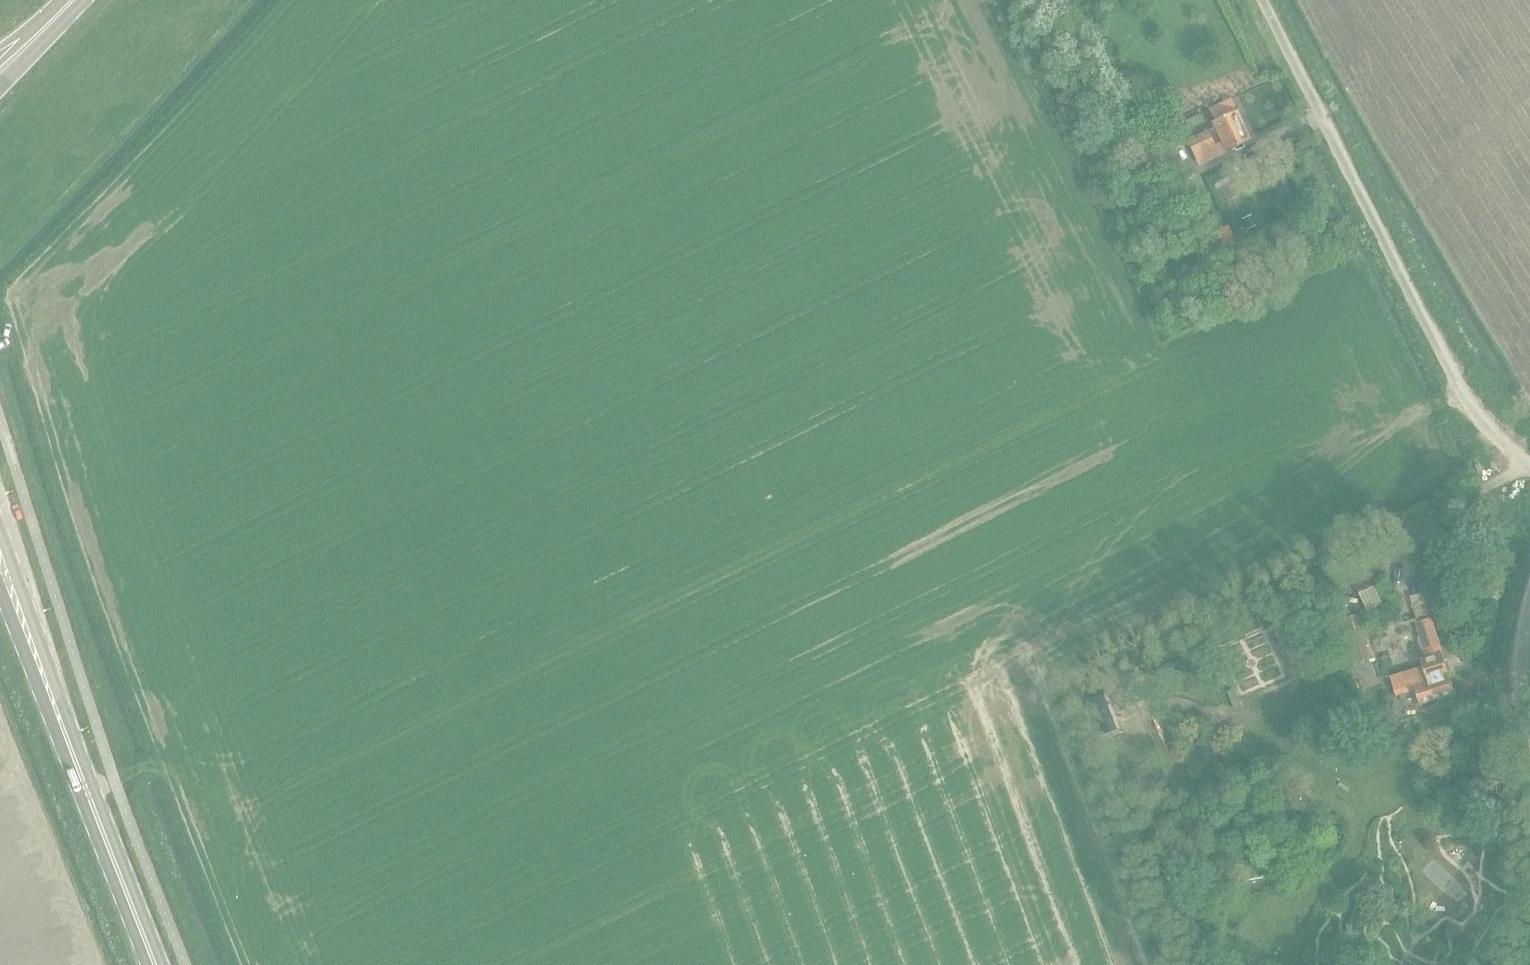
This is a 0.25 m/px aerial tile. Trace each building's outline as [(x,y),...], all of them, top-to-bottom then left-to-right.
[(1222,144),(1225,152),(1251,141),(1237,110),(1211,121),(1216,131),(1190,143),(1196,155),(1222,144)] [(1135,140),(1149,172),(1170,162),(1157,131),(1135,140)] [(1366,619),(1369,631),(1403,622),(1398,602),(1379,607),(1382,615),(1366,619)] [(1342,618),(1354,662),(1373,657),(1361,612),(1342,618)] [(1419,704),(1454,693),(1431,618),(1416,622),(1427,657),(1420,659),(1422,666),(1390,676),(1396,695),(1415,689),(1419,704)]
